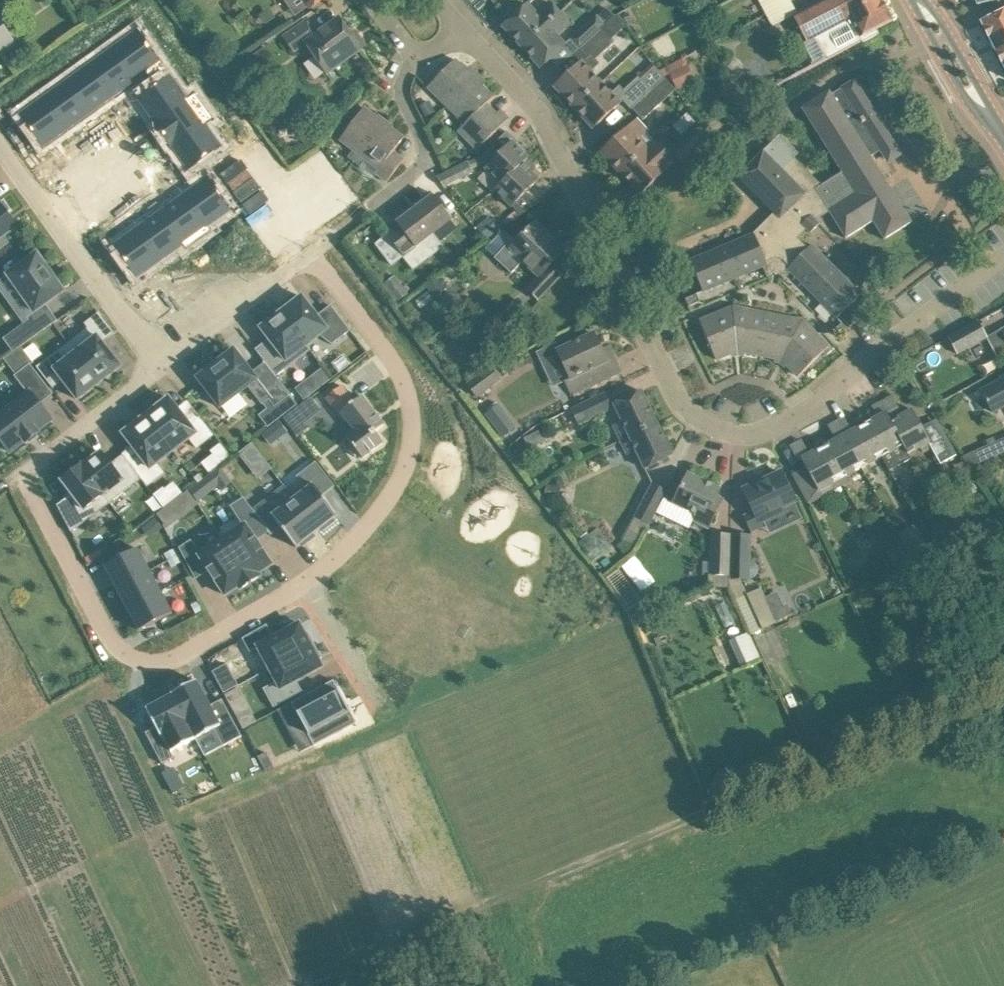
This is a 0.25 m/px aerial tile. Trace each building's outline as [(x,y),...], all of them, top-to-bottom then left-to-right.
[(309,8),(321,0),(304,0),(309,8)] [(807,41),(825,31),(837,54),(861,41),(862,42),(879,33),(877,28),(893,20),(882,0),(821,0),(794,15),(807,41)] [(504,26),(523,47),(559,13),(549,2),(537,14),(527,4),(504,26)] [(571,40),(579,49),(601,28),(613,17),(606,9),(598,17),(597,15),(571,40)] [(981,22),(1003,66),(1003,10),(981,22)] [(523,47),(542,67),(565,45),(555,35),(568,23),(559,13),(523,47)] [(2,53),(16,43),(7,31),(10,28),(0,15),(0,50),(2,53)] [(283,37),(294,53),(305,45),(326,74),(365,45),(355,32),(351,35),(339,18),(316,34),(306,20),(283,37)] [(566,76),(555,87),(574,107),(602,82),(592,72),(601,64),(597,59),(615,43),(611,39),(601,28),(579,49),(558,68),(566,76)] [(136,30),(112,47),(136,79),(147,72),(156,85),(169,75),(136,30)] [(84,34),(74,41),(79,48),(89,41),(84,34)] [(182,57),(185,55),(192,50),(183,38),(173,46),(182,57)] [(69,55),(79,48),(74,41),(64,48),(69,55)] [(112,47),(89,64),(112,96),(136,79),(112,47)] [(199,60),(192,50),(185,55),(192,65),(199,60)] [(483,79),(473,69),(469,73),(455,59),(428,87),(465,124),(458,131),(477,150),(509,118),(503,113),(500,116),(486,104),(493,96),(479,83),(483,79)] [(89,64),(66,80),(89,113),(112,96),(89,64)] [(669,73),(677,90),(695,81),(686,64),(669,73)] [(27,75),(32,81),(42,74),(37,67),(27,75)] [(22,88),(32,81),(27,75),(17,82),(22,88)] [(186,99),(169,75),(156,85),(136,99),(154,123),(186,99)] [(574,107),(593,128),(623,100),(632,109),(632,108),(652,91),(639,77),(625,90),(621,86),(612,94),(602,82),(574,107)] [(665,79),(652,91),(632,108),(643,120),(675,90),(665,79)] [(830,91),(803,108),(843,173),(822,186),(816,190),(846,238),(873,221),(884,239),(912,222),(870,156),(879,150),(886,160),(900,151),(855,79),(840,88),(841,89),(831,94),(830,91)] [(66,80),(43,97),(66,129),(89,113),(66,80)] [(218,99),(225,109),(232,104),(225,94),(218,99)] [(43,97),(19,114),(42,147),(66,129),(43,97)] [(203,122),(186,99),(154,123),(170,146),(203,122)] [(241,116),(232,104),(225,109),(222,111),(231,123),(241,116)] [(348,158),(354,162),(384,123),(364,108),(340,140),(353,150),(348,158)] [(677,133),(693,121),(687,113),(671,125),(677,133)] [(603,152),(621,173),(647,149),(638,139),(646,131),(637,121),(603,152)] [(220,146),(203,122),(170,146),(187,170),(220,146)] [(354,162),(360,167),(366,160),(378,169),(375,173),(387,182),(404,159),(393,151),(404,138),(384,123),(354,162)] [(675,156),(685,168),(718,137),(712,130),(703,139),(698,134),(675,156)] [(527,159),(529,157),(513,142),(515,139),(507,131),(483,156),(489,162),(484,167),(500,182),(501,183),(525,158),(527,159)] [(266,154),(272,149),(263,138),(258,142),(266,154)] [(621,173),(640,193),(675,162),(665,152),(655,142),(647,149),(621,173)] [(784,216),(793,222),(792,226),(757,241),(768,265),(763,267),(767,276),(772,274),(780,275),(784,279),(791,272),(788,268),(808,249),(797,238),(807,228),(811,233),(819,224),(815,220),(829,211),(816,190),(822,186),(794,157),(782,169),(764,151),(738,177),(780,219),(784,216)] [(529,170),(533,165),(525,158),(501,183),(500,182),(494,189),(512,207),(539,179),(529,170)] [(438,176),(444,187),(473,172),(468,161),(438,176)] [(232,207),(209,174),(185,191),(208,224),(232,207)] [(185,241),(208,224),(185,191),(161,208),(185,241)] [(413,206),(434,233),(452,219),(433,195),(427,200),(424,197),(413,206)] [(8,242),(3,236),(17,226),(7,211),(10,209),(4,201),(1,203),(0,202),(0,248),(8,242)] [(399,226),(387,235),(414,270),(444,247),(434,233),(413,206),(401,215),(403,218),(397,223),(399,226)] [(162,257),(185,241),(161,208),(138,225),(162,257)] [(487,239),(506,225),(496,212),(477,226),(487,239)] [(510,249),(506,246),(494,258),(511,274),(523,262),(538,277),(528,288),(539,298),(560,276),(549,266),(565,250),(536,222),(524,235),(510,249)] [(138,274),(162,257),(138,225),(114,242),(138,274)] [(755,234),(695,259),(690,261),(703,292),(716,287),(763,267),(768,265),(757,241),(755,234)] [(231,240),(222,247),(223,248),(227,254),(236,247),(231,240)] [(861,294),(821,254),(812,245),(808,249),(788,268),(791,272),(837,318),(861,294)] [(217,261),(227,254),(223,248),(222,247),(212,254),(217,261)] [(441,262),(446,269),(465,255),(460,248),(441,262)] [(8,275),(35,312),(64,291),(37,254),(8,275)] [(184,273),(175,280),(180,287),(188,282),(190,280),(185,274),(184,273)] [(383,285),(384,286),(396,301),(397,302),(408,293),(395,276),(388,281),(383,285)] [(169,295),(180,287),(175,280),(172,277),(161,286),(168,296),(169,295)] [(281,311),(281,312),(307,345),(320,335),(332,344),(350,330),(331,305),(317,316),(302,296),(282,311),(281,311)] [(720,312),(723,318),(703,326),(716,359),(738,350),(733,306),(720,312)] [(738,350),(760,355),(767,320),(746,316),(747,309),(733,306),(738,350)] [(842,317),(850,326),(859,319),(852,310),(842,317)] [(281,312),(260,328),(269,339),(255,349),(264,361),(276,376),(310,350),(307,345),(281,312)] [(101,341),(112,333),(97,314),(84,324),(87,328),(69,343),(99,383),(121,366),(101,341)] [(788,324),(767,320),(760,355),(782,359),(803,320),(790,317),(788,324)] [(13,352),(39,334),(29,320),(4,338),(13,352)] [(809,335),(813,330),(803,320),(782,359),(799,376),(824,351),(809,335)] [(948,338),(957,354),(987,337),(978,321),(948,338)] [(836,328),(845,337),(850,331),(842,323),(836,328)] [(1000,330),(987,337),(998,356),(1003,353),(1003,328),(1000,330)] [(558,350),(571,377),(566,379),(573,394),(621,372),(614,357),(607,360),(594,333),(558,350)] [(62,379),(78,399),(99,383),(68,343),(38,366),(37,365),(36,366),(53,388),(54,387),(53,386),(62,379)] [(290,397),(291,396),(276,376),(264,361),(263,362),(265,364),(252,373),(234,350),(221,360),(220,359),(210,366),(211,367),(197,378),(220,407),(249,386),(262,403),(269,398),(275,405),(288,395),(290,397)] [(30,365),(16,375),(29,392),(0,414),(0,439),(10,452),(25,440),(26,442),(38,433),(37,431),(51,420),(39,403),(51,394),(30,365)] [(466,384),(478,398),(501,380),(489,365),(466,384)] [(322,368),(312,376),(321,387),(331,379),(322,368)] [(1003,379),(981,391),(993,412),(1003,407),(1003,375),(1002,377),(1003,379)] [(341,387),(325,399),(338,417),(340,415),(353,432),(345,438),(349,443),(344,446),(353,458),(358,454),(361,459),(382,443),(374,432),(383,426),(361,397),(353,403),(341,387)] [(613,425),(620,441),(657,423),(641,391),(614,404),(622,421),(613,425)] [(571,410),(579,425),(612,409),(605,393),(571,410)] [(169,398),(146,416),(173,451),(189,438),(197,448),(210,437),(196,418),(189,424),(169,398)] [(881,402),(908,455),(930,443),(941,464),(956,456),(937,420),(922,428),(913,410),(900,417),(897,413),(888,398),(881,402)] [(497,402),(483,414),(501,436),(515,424),(497,402)] [(865,425),(883,458),(890,470),(910,459),(908,455),(881,402),(877,404),(879,407),(874,409),(878,417),(865,425)] [(293,410),(283,418),(298,436),(308,429),(293,410)] [(173,451),(146,416),(123,433),(143,459),(136,464),(150,483),(164,473),(156,463),(173,451)] [(836,422),(862,470),(883,458),(865,425),(848,434),(840,419),(836,422)] [(840,438),(823,447),(844,485),(852,481),(849,476),(862,470),(836,422),(832,424),(840,438)] [(657,423),(620,441),(627,456),(637,451),(645,469),(672,456),(657,423)] [(269,428),(261,434),(270,446),(278,439),(269,428)] [(964,456),(969,468),(1003,453),(1003,438),(996,442),(994,437),(986,441),(989,446),(964,456)] [(844,485),(823,447),(806,457),(798,442),(790,446),(798,461),(802,459),(806,467),(793,474),(810,504),(844,485)] [(220,443),(210,451),(220,464),(230,456),(220,443)] [(82,465),(81,465),(110,503),(141,479),(123,455),(111,464),(101,452),(83,466),(82,465)] [(305,490),(294,499),(318,530),(321,528),(324,530),(335,521),(333,519),(337,516),(322,495),(335,486),(316,462),(295,477),(305,490)] [(81,465),(62,480),(72,494),(57,505),(71,532),(110,503),(81,465)] [(781,472),(743,490),(754,513),(745,517),(752,531),(766,524),(785,516),(781,507),(795,501),(790,490),(781,472)] [(674,503),(700,516),(697,523),(708,528),(719,507),(713,504),(720,489),(688,473),(679,491),(674,503)] [(886,484),(892,496),(901,492),(895,480),(886,484)] [(198,483),(188,490),(197,501),(206,494),(198,483)] [(623,540),(634,554),(649,524),(667,491),(652,484),(623,540)] [(283,486),(252,509),(268,531),(270,534),(281,527),(296,547),(302,543),(304,545),(316,536),(313,534),(318,530),(294,499),(283,486)] [(163,487),(153,495),(163,508),(173,501),(163,487)] [(242,526),(222,539),(250,582),(260,576),(259,573),(272,564),(262,550),(263,549),(261,545),(260,546),(258,543),(259,542),(256,538),(268,531),(252,509),(244,498),(230,507),(242,526)] [(168,506),(156,514),(167,528),(178,520),(168,506)] [(154,518),(145,524),(153,535),(162,528),(154,518)] [(898,534),(912,560),(930,550),(917,525),(898,534)] [(596,529),(577,542),(590,560),(609,546),(596,529)] [(712,535),(711,574),(729,575),(731,535),(712,535)] [(729,575),(729,577),(750,578),(750,577),(752,536),(731,535),(729,575)] [(189,542),(178,549),(194,579),(209,569),(225,595),(239,586),(240,589),(250,582),(222,539),(198,555),(189,542)] [(135,546),(103,563),(116,586),(148,570),(135,546)] [(148,570),(116,586),(128,609),(160,593),(148,570)] [(711,574),(711,587),(729,587),(729,575),(711,574)] [(761,631),(741,589),(731,593),(749,632),(750,632),(752,635),(761,631)] [(160,593),(128,609),(140,633),(172,616),(160,593)] [(783,605),(772,611),(777,621),(792,614),(787,604),(783,605)] [(267,624),(243,638),(249,650),(257,645),(269,668),(256,675),(315,644),(308,631),(305,632),(300,623),(273,637),(267,624)] [(749,633),(729,641),(740,667),(760,658),(749,633)] [(315,644),(256,675),(257,676),(270,669),(276,681),(263,688),(273,707),(303,691),(297,681),(323,667),(319,658),(322,657),(315,644)] [(227,664),(213,671),(224,693),(238,685),(227,664)] [(196,679),(171,693),(172,694),(196,738),(214,728),(221,741),(240,732),(222,698),(210,705),(196,679)] [(336,683),(293,706),(316,748),(359,725),(336,683)] [(156,726),(145,732),(162,763),(174,756),(171,751),(196,738),(172,694),(146,708),(156,726)] [(249,709),(236,716),(242,728),(256,721),(249,709)]
